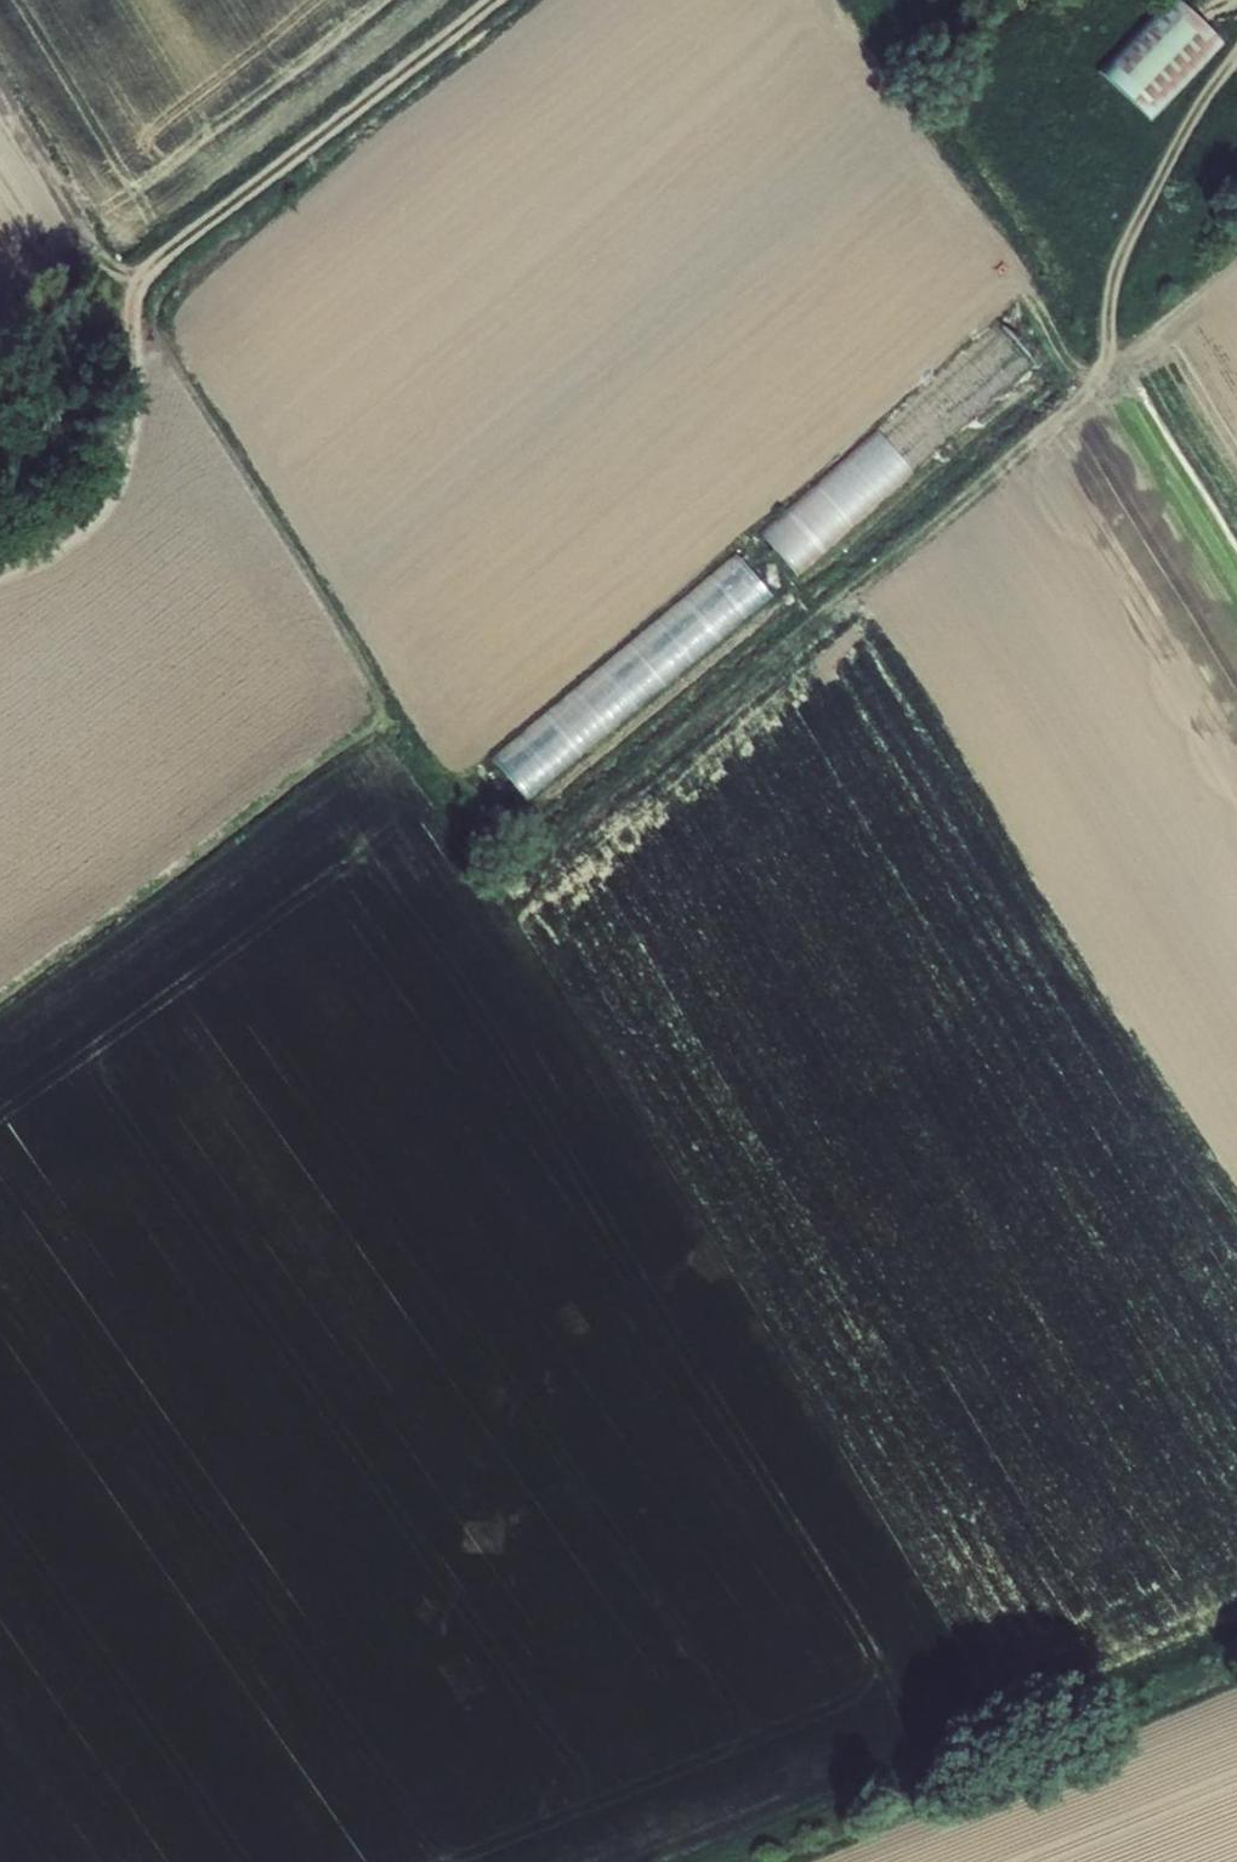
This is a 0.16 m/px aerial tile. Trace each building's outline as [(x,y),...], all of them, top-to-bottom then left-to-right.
[(1160,113),(1229,36),(1189,0),(1163,0),(1106,64),(1160,113)] [(942,438),(1040,365),(1017,334),(761,525),(793,567),(931,465),(918,448),(928,441),(921,431),(931,423),(942,438)] [(746,622),(777,594),(740,554),(709,582),(746,622)] [(621,729),(712,643),(674,602),(583,688),(621,729)] [(587,753),(555,712),(526,735),(558,776),(587,753)]
